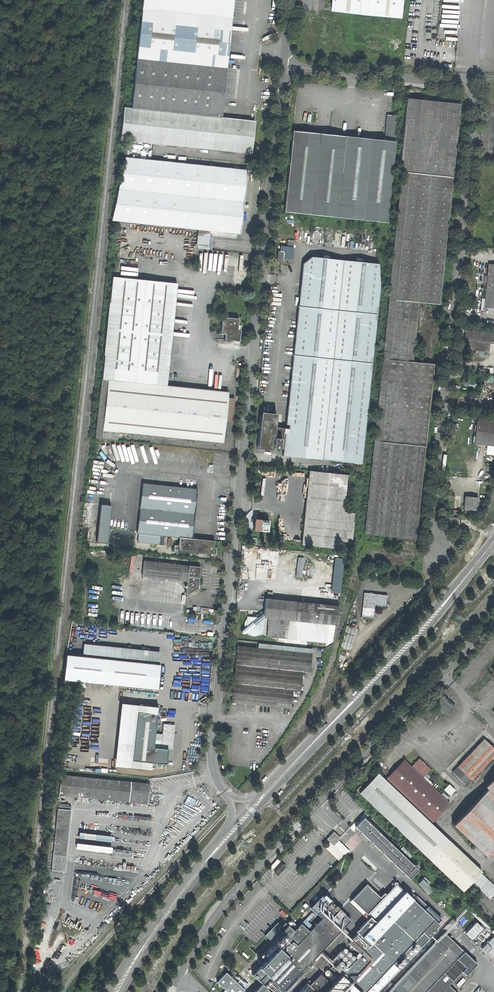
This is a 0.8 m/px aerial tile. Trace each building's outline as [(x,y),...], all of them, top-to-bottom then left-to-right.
[(251,153),(255,120),(222,117),(226,75),(234,0),(143,0),(132,108),(123,107),(120,140),(129,141),(137,142),(251,153)] [(332,9),(402,16),(404,0),(332,0),(332,9)] [(444,57),(441,56),(441,48),(424,46),(422,57),(430,58),(437,59),(437,62),(443,62),(444,60),(444,57)] [(460,103),(407,98),(400,173),(403,173),(365,530),(414,536),(432,364),(408,361),(414,301),(438,303),(442,272),(460,103)] [(397,114),(386,113),(384,131),(383,140),(293,130),(284,211),(385,221),(397,114)] [(207,236),(236,239),(237,233),(239,233),(243,196),(246,170),(134,158),(137,142),(129,141),(112,219),(198,228),(196,248),(206,249),(207,236)] [(287,245),(279,244),(279,250),(277,250),(276,259),(282,260),(282,258),(291,259),(293,240),(288,240),(287,245)] [(310,257),(302,264),(298,299),(285,424),(288,424),(287,428),(274,427),(275,414),(260,412),(256,448),(264,449),(272,450),(272,447),(282,448),(285,448),(285,453),(310,455),(309,457),(359,463),(378,286),(377,264),(310,257)] [(488,263),(486,276),(483,307),(493,309),(493,264),(488,263)] [(118,432),(221,441),(224,418),(228,418),(228,414),(227,408),(231,406),(231,398),(226,398),(227,391),(165,385),(177,286),(114,278),(95,438),(117,440),(118,432)] [(223,340),(229,341),(230,339),(238,340),(239,329),(236,328),(237,318),(221,316),(219,333),(224,333),(223,337),(223,340)] [(464,330),(463,339),(462,348),(487,351),(488,341),(493,342),(493,333),(464,330)] [(471,379),(462,378),(462,387),(475,388),(475,383),(471,383),(471,379)] [(475,414),(474,428),(472,444),(493,447),(493,417),(475,414)] [(455,443),(463,444),(464,431),(456,431),(455,443)] [(282,454),(309,457),(310,455),(285,453),(285,448),(282,448),(282,454)] [(213,467),(224,468),(226,450),(215,449),(213,467)] [(346,474),(309,470),(303,526),(301,545),(339,548),(340,541),(352,542),(353,513),(343,512),(346,474)] [(173,549),(215,553),(215,547),(212,546),(213,540),(192,538),(194,513),(197,489),(194,488),(194,487),(196,487),(196,479),(187,479),(186,486),(192,487),(192,488),(141,483),(138,507),(82,502),(80,526),(88,528),(86,541),(132,546),(132,544),(135,544),(135,541),(162,544),(163,535),(179,536),(178,545),(174,544),(173,549)] [(476,497),(463,496),(462,509),(474,510),(476,497)] [(256,518),(255,530),(269,532),(271,519),(256,518)] [(266,531),(251,530),(250,538),(265,540),(266,531)] [(185,594),(198,587),(198,576),(199,566),(143,560),(142,576),(186,580),(185,594)] [(385,594),(362,592),(359,617),(371,618),(373,605),(384,606),(385,599),(385,594)] [(337,604),(263,597),(262,610),(255,616),(250,622),(245,616),(244,618),(241,617),(239,619),(237,622),(238,625),(239,627),(242,628),(240,630),(242,632),(245,632),(247,634),(250,635),(253,634),(256,633),(260,633),(262,616),(266,617),(266,636),(296,638),(295,642),(301,642),(301,639),(325,641),(327,622),(335,623),(337,604)] [(354,627),(345,625),(341,639),(350,642),(354,627)] [(185,670),(196,671),(198,656),(200,642),(189,641),(185,670)] [(83,642),(81,655),(157,663),(159,650),(83,642)] [(310,653),(235,646),(232,671),(229,701),(289,706),(290,689),(299,690),(300,671),(308,671),(310,653)] [(63,678),(156,688),(159,663),(157,663),(81,655),(65,654),(63,678)] [(442,696),(433,705),(445,716),(453,707),(447,701),(442,696)] [(150,769),(150,762),(131,760),(137,712),(156,713),(157,706),(120,703),(113,765),(150,769)] [(137,712),(131,760),(150,762),(166,764),(167,748),(171,748),(172,738),(173,724),(163,723),(161,733),(154,733),(156,713),(137,712)] [(451,772),(464,784),(469,778),(471,779),(493,755),(493,750),(483,739),(451,772)] [(429,785),(432,783),(424,776),(422,778),(416,772),(418,770),(413,764),(411,767),(403,760),(384,779),(374,770),(365,779),(362,775),(352,786),(355,789),(359,784),(362,787),(359,791),(462,889),(481,870),(431,822),(448,803),(429,785)] [(61,774),(59,794),(147,802),(147,794),(150,794),(150,793),(150,790),(148,790),(148,783),(61,774)] [(450,827),(483,858),(493,846),(493,776),(482,789),(484,791),(450,827)] [(454,790),(448,784),(443,789),(449,795),(454,790)] [(49,869),(62,870),(70,809),(57,807),(49,869)] [(408,879),(416,871),(363,820),(355,829),(408,879)] [(333,844),(339,838),(334,834),(328,840),(333,844)] [(403,846),(400,850),(409,858),(412,855),(403,846)] [(339,860),(349,851),(345,847),(335,856),(339,860)] [(278,875),(286,866),(283,864),(275,873),(278,875)] [(428,884),(430,882),(425,877),(418,884),(429,894),(434,889),(428,884)] [(316,991),(375,991),(398,968),(396,966),(398,963),(396,961),(394,963),(392,961),(412,940),(418,946),(435,929),(433,927),(437,923),(395,884),(393,881),(390,883),(391,885),(365,915),(368,917),(354,932),(356,934),(347,943),(359,954),(342,972),(334,963),(330,967),(339,976),(331,984),(320,973),(309,985),(316,991)] [(330,901),(318,914),(322,919),(314,927),(310,932),(301,924),(294,931),(286,923),(282,927),(285,929),(272,943),(278,948),(252,975),(262,984),(254,991),(283,991),(284,991),(288,991),(295,985),(292,982),(351,921),(330,901)] [(306,919),(301,924),(310,932),(314,927),(306,919)] [(251,930),(252,926),(246,924),(242,934),(251,937),(254,931),(251,930)] [(470,930),(476,936),(482,930),(476,924),(470,930)] [(389,991),(454,991),(447,985),(461,971),(465,975),(476,963),(444,934),(389,991)] [(492,940),(482,949),(493,963),(493,942),(492,940)] [(244,990),(226,972),(217,982),(228,991),(242,991),(244,990)]
